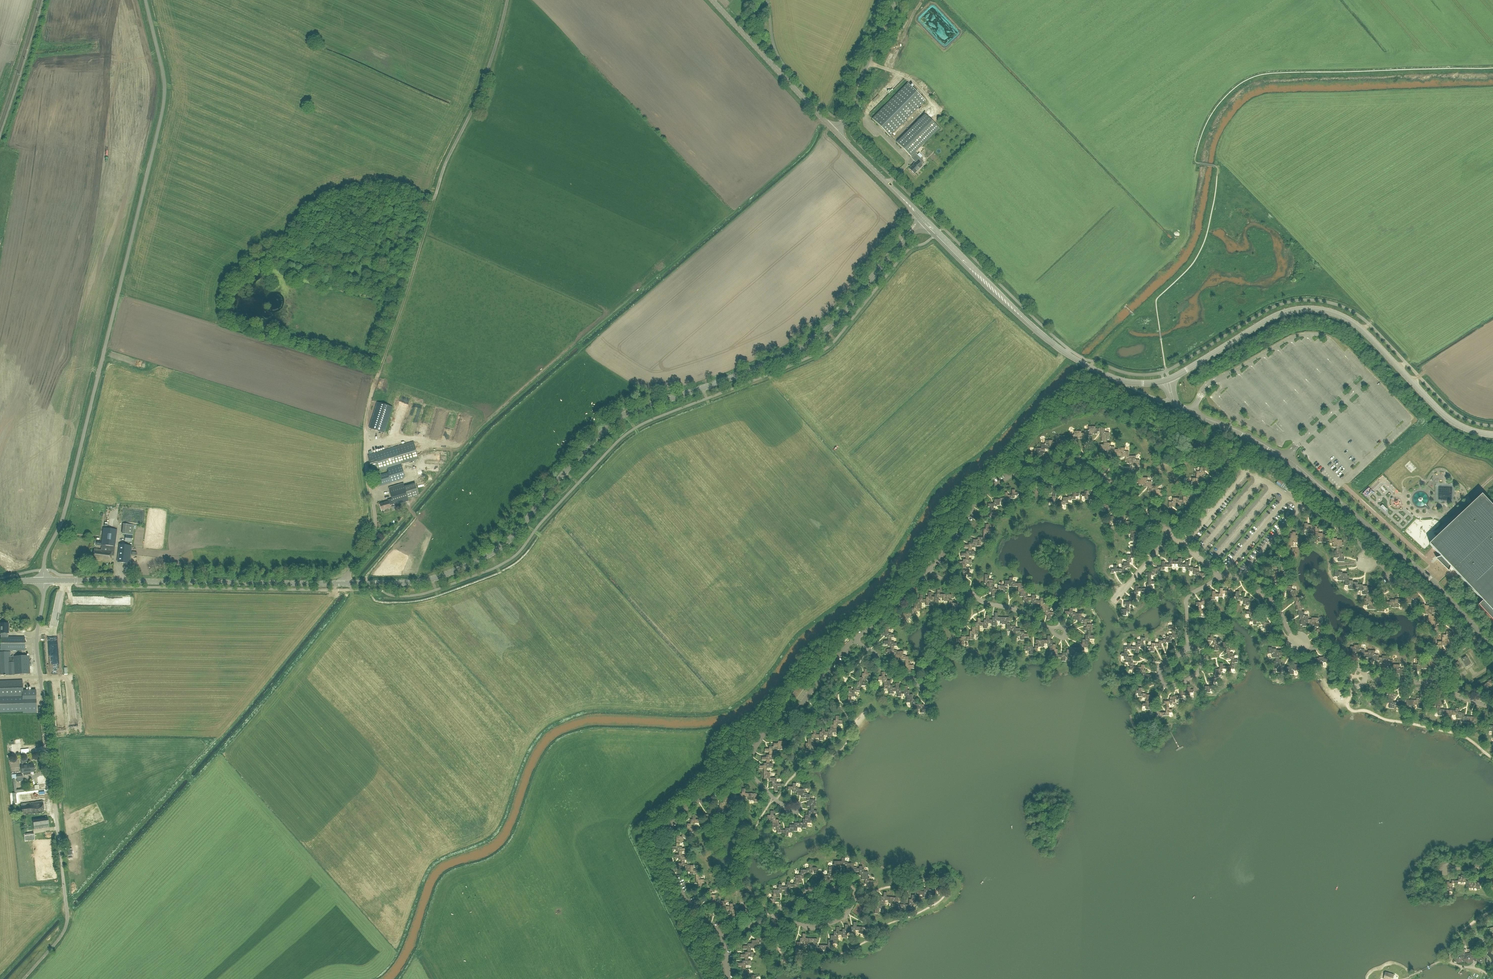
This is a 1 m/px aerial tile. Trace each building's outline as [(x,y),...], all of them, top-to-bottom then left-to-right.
[(925,101),(907,83),(872,119),(890,137),(925,101)] [(876,108),(885,99),(882,96),(883,94),(881,92),(871,102),(876,108)] [(939,129),(924,114),(896,143),(897,143),(896,143),(911,158),(915,162),(913,164),(914,164),(909,169),(914,174),(922,166),(920,164),(923,162),(915,154),(915,153),(917,150),(939,129)] [(393,408),(378,403),(370,430),(385,434),(393,408)] [(409,431),(411,431),(411,427),(416,427),(417,421),(410,420),(409,431)] [(1098,432),(1098,429),(1096,429),(1096,427),(1089,427),(1089,431),(1085,431),(1085,433),(1085,437),(1089,437),(1089,436),(1093,436),(1093,435),(1098,435),(1098,432)] [(1098,432),(1099,432),(1101,432),(1101,437),(1102,437),(1102,442),(1104,442),(1104,443),(1108,443),(1108,440),(1109,440),(1109,433),(1106,433),(1106,429),(1098,429),(1098,432)] [(1071,438),(1071,441),(1074,442),(1074,440),(1079,440),(1079,439),(1084,439),(1084,437),(1085,437),(1085,433),(1082,433),(1082,431),(1075,431),(1074,435),(1071,435),(1071,438)] [(1056,446),(1060,446),(1060,445),(1064,445),(1064,444),(1069,444),(1069,441),(1071,441),(1071,438),(1067,438),(1067,436),(1060,436),(1060,440),(1056,440),(1056,442),(1056,446)] [(1200,439),(1197,438),(1193,448),(1197,449),(1198,447),(1201,449),(1200,451),(1204,453),(1209,443),(1202,440),(1201,441),(1200,441),(1200,439)] [(1042,451),(1045,451),(1045,449),(1050,449),(1050,448),(1055,448),(1055,446),(1056,446),(1056,442),(1053,442),(1053,441),(1046,440),(1046,444),(1042,444),(1042,449),(1042,451)] [(418,459),(413,442),(367,456),(373,472),(375,472),(379,487),(402,480),(399,469),(381,475),(380,471),(418,459)] [(1115,450),(1115,447),(1111,447),(1111,443),(1108,443),(1104,443),(1104,445),(1100,445),(1100,448),(1102,448),(1102,451),(1107,451),(1107,452),(1111,452),(1111,453),(1115,453),(1115,450)] [(1042,449),(1035,448),(1034,452),(1031,452),(1031,459),(1034,459),(1034,457),(1039,457),(1039,456),(1044,456),(1044,454),(1045,454),(1045,451),(1042,451),(1042,449)] [(1121,457),(1125,457),(1129,457),(1129,456),(1129,452),(1125,452),(1125,448),(1118,448),(1118,450),(1115,450),(1115,453),(1116,453),(1116,455),(1121,455),(1121,457)] [(1125,457),(1125,458),(1125,462),(1127,462),(1127,464),(1131,464),(1131,465),(1136,465),(1136,467),(1139,467),(1139,460),(1136,460),(1136,456),(1129,456),(1129,457),(1125,457)] [(1197,482),(1198,482),(1201,482),(1201,481),(1204,481),(1204,476),(1205,476),(1205,471),(1206,471),(1207,468),(1200,467),(1200,471),(1196,471),(1196,478),(1197,478),(1197,482)] [(1151,486),(1152,482),(1148,482),(1148,478),(1141,478),(1141,479),(1137,479),(1137,483),(1138,483),(1138,485),(1143,485),(1143,487),(1148,487),(1151,487),(1151,486)] [(1197,478),(1196,478),(1192,478),(1192,482),(1188,482),(1188,489),(1190,489),(1189,493),(1189,496),(1192,496),(1193,496),(1193,491),(1195,491),(1195,486),(1197,486),(1197,482),(1197,478)] [(1281,478),(1277,484),(1282,487),(1286,480),(1281,478)] [(419,495),(415,484),(405,487),(404,484),(389,488),(392,499),(388,500),(388,502),(380,505),(382,511),(391,508),(390,506),(394,505),(409,501),(408,499),(419,495)] [(1151,487),(1148,487),(1147,492),(1149,492),(1149,494),(1154,494),(1154,495),(1158,496),(1158,497),(1162,497),(1162,491),(1158,491),(1158,487),(1151,486),(1151,487)] [(1371,487),(1364,494),(1367,498),(1375,491),(1371,487)] [(1015,492),(1015,490),(1011,490),(1011,495),(1007,495),(1007,493),(1004,493),(1004,498),(999,498),(999,499),(994,499),(994,503),(993,503),(993,504),(988,504),(988,507),(990,507),(990,515),(989,515),(989,519),(993,519),(993,515),(997,515),(997,512),(994,512),(994,510),(994,507),(997,507),(997,506),(1000,506),(1000,502),(1003,502),(1003,501),(1007,501),(1007,498),(1010,498),(1014,498),(1014,495),(1018,495),(1018,494),(1018,492),(1015,492)] [(1428,505),(1427,492),(1415,493),(1416,507),(1428,505)] [(1183,504),(1185,504),(1185,507),(1188,507),(1188,506),(1190,506),(1191,501),(1192,501),(1192,496),(1189,496),(1189,493),(1187,493),(1187,496),(1183,496),(1183,500),(1183,504)] [(1492,506),(1491,504),(1483,495),(1430,545),(1442,558),(1437,559),(1449,571),(1451,567),(1459,575),(1483,601),(1479,605),(1492,620),(1492,506)] [(1183,504),(1183,500),(1180,500),(1180,498),(1172,498),(1172,502),(1169,501),(1168,508),(1172,508),(1172,507),(1177,507),(1177,506),(1182,506),(1182,504),(1183,504)] [(1128,555),(1128,559),(1131,559),(1131,558),(1136,557),(1136,554),(1134,554),(1134,550),(1139,550),(1139,547),(1137,547),(1137,541),(1139,541),(1139,538),(1134,538),(1134,534),(1136,534),(1136,531),(1131,531),(1131,526),(1130,526),(1130,521),(1126,521),(1126,520),(1125,520),(1125,515),(1122,515),(1122,518),(1119,518),(1119,521),(1122,521),(1122,524),(1123,524),(1123,527),(1127,527),(1127,530),(1128,530),(1128,534),(1131,534),(1131,537),(1131,541),(1134,541),(1134,547),(1131,547),(1131,552),(1131,555),(1128,555)] [(1109,517),(1109,520),(1113,520),(1113,523),(1114,523),(1114,524),(1115,524),(1115,523),(1116,523),(1116,521),(1119,521),(1119,518),(1119,517),(1114,517),(1114,516),(1110,516),(1110,517),(1109,517)] [(1308,523),(1305,523),(1304,530),(1308,530),(1308,534),(1315,534),(1315,538),(1319,538),(1319,542),(1326,542),(1326,541),(1329,541),(1329,543),(1333,543),(1333,547),(1336,547),(1336,551),(1335,551),(1334,558),(1338,558),(1338,562),(1344,562),(1344,558),(1343,558),(1343,554),(1342,554),(1342,549),(1340,549),(1340,546),(1344,546),(1344,542),(1342,542),(1342,540),(1337,540),(1337,539),(1333,538),(1333,537),(1328,537),(1328,535),(1323,535),(1323,533),(1319,533),(1319,528),(1317,528),(1318,526),(1313,526),(1313,525),(1308,525),(1308,523)] [(134,525),(123,524),(122,534),(126,534),(125,542),(132,542),(134,525)] [(989,524),(985,524),(985,529),(983,529),(983,538),(977,537),(977,540),(973,540),(973,543),(968,543),(968,545),(964,545),(964,548),(968,548),(968,551),(966,551),(966,553),(961,553),(961,557),(965,557),(965,560),(963,560),(963,562),(958,562),(958,565),(963,565),(962,577),(966,577),(966,575),(968,575),(968,578),(971,578),(971,574),(969,574),(969,568),(966,568),(966,564),(969,564),(969,563),(971,563),(972,560),(969,560),(969,556),(971,556),(971,555),(974,555),(974,551),(972,551),(972,547),(974,547),(974,546),(981,546),(981,542),(983,542),(983,541),(986,541),(986,535),(988,535),(988,532),(992,533),(992,529),(989,529),(989,524)] [(117,530),(103,528),(101,545),(102,545),(101,550),(94,549),(93,559),(103,560),(103,561),(110,562),(111,556),(114,556),(117,530)] [(1296,532),(1292,532),(1292,534),(1290,534),(1290,538),(1289,538),(1289,543),(1287,543),(1287,548),(1285,548),(1285,553),(1284,553),(1284,557),(1282,557),(1282,562),(1280,562),(1280,567),(1279,567),(1279,571),(1274,571),(1274,573),(1272,573),(1272,578),(1270,578),(1270,582),(1269,582),(1269,586),(1275,586),(1275,582),(1279,582),(1279,575),(1284,575),(1284,571),(1288,571),(1288,564),(1286,564),(1286,561),(1289,561),(1289,557),(1293,557),(1293,550),(1291,550),(1291,547),(1294,547),(1294,543),(1298,543),(1298,536),(1296,536),(1296,532)] [(131,546),(119,544),(117,562),(130,564),(131,564),(131,561),(130,561),(131,546)] [(1173,559),(1169,559),(1169,564),(1165,564),(1165,562),(1162,562),(1162,568),(1158,568),(1158,569),(1152,570),(1152,573),(1152,574),(1146,574),(1146,578),(1145,578),(1145,581),(1146,581),(1146,587),(1138,588),(1138,585),(1135,586),(1135,591),(1134,591),(1134,592),(1131,592),(1131,597),(1129,597),(1129,602),(1124,602),(1124,605),(1127,605),(1127,609),(1121,609),(1121,613),(1124,613),(1124,615),(1126,615),(1126,616),(1127,616),(1127,615),(1127,612),(1130,612),(1130,608),(1130,605),(1133,605),(1133,601),(1134,600),(1134,597),(1137,597),(1137,594),(1138,594),(1138,591),(1141,591),(1143,591),(1143,594),(1147,594),(1147,590),(1150,590),(1150,584),(1152,584),(1152,582),(1153,582),(1153,581),(1152,581),(1152,580),(1152,577),(1155,577),(1155,576),(1158,576),(1158,572),(1161,572),(1161,571),(1165,571),(1165,568),(1168,568),(1172,568),(1172,564),(1179,564),(1179,568),(1183,568),(1183,567),(1186,567),(1186,571),(1190,571),(1190,572),(1193,572),(1193,575),(1196,575),(1196,576),(1199,576),(1199,579),(1202,579),(1202,577),(1205,577),(1205,573),(1199,573),(1199,572),(1199,569),(1193,569),(1193,567),(1189,567),(1189,562),(1185,562),(1185,564),(1182,564),(1181,559),(1178,559),(1178,561),(1173,561),(1173,559)] [(1338,571),(1335,570),(1334,577),(1338,577),(1338,581),(1345,581),(1345,586),(1349,586),(1349,590),(1356,590),(1356,588),(1359,588),(1359,591),(1363,591),(1363,595),(1366,595),(1366,598),(1364,598),(1364,605),(1368,606),(1368,609),(1377,610),(1377,612),(1384,612),(1385,608),(1388,608),(1389,606),(1392,606),(1392,608),(1399,608),(1399,604),(1403,604),(1403,602),(1406,602),(1406,604),(1413,604),(1414,600),(1417,600),(1418,594),(1414,594),(1414,595),(1410,595),(1409,596),(1405,596),(1405,598),(1400,598),(1399,599),(1395,599),(1395,600),(1390,600),(1390,602),(1385,602),(1385,603),(1381,603),(1380,604),(1376,604),(1375,606),(1373,606),(1373,602),(1372,602),(1372,597),(1370,597),(1370,593),(1373,594),(1374,590),(1372,590),(1372,588),(1367,587),(1367,586),(1363,586),(1363,585),(1358,584),(1358,582),(1353,582),(1353,581),(1349,581),(1349,576),(1347,576),(1348,574),(1343,573),(1343,572),(1338,572),(1338,571)] [(988,575),(985,575),(984,584),(986,584),(986,588),(989,588),(989,592),(992,593),(991,597),(995,597),(995,593),(1007,593),(1007,589),(1005,589),(1005,587),(1008,587),(1008,584),(1009,584),(1009,586),(1018,587),(1018,592),(1020,592),(1020,597),(1023,597),(1023,601),(1025,601),(1025,605),(1028,606),(1028,601),(1031,601),(1031,604),(1033,604),(1033,608),(1037,608),(1037,604),(1040,604),(1040,607),(1042,607),(1042,611),(1045,611),(1045,615),(1047,615),(1047,620),(1050,620),(1050,615),(1053,616),(1054,612),(1050,612),(1050,610),(1048,609),(1048,603),(1044,603),(1044,601),(1043,601),(1043,598),(1040,598),(1040,600),(1036,600),(1036,598),(1035,598),(1035,595),(1031,595),(1031,598),(1028,597),(1028,595),(1026,595),(1027,589),(1023,589),(1023,586),(1021,586),(1021,583),(1015,583),(1015,582),(1013,582),(1013,578),(1009,578),(1009,581),(1005,581),(1005,584),(1004,584),(1004,586),(998,586),(998,589),(994,589),(994,587),(993,587),(993,580),(989,580),(989,578),(988,578),(988,575)] [(1292,586),(1286,586),(1286,590),(1287,590),(1287,594),(1288,594),(1288,599),(1290,599),(1290,601),(1295,601),(1295,605),(1296,605),(1296,610),(1298,610),(1298,615),(1299,615),(1299,620),(1300,620),(1300,625),(1302,625),(1302,626),(1306,627),(1306,623),(1309,623),(1309,625),(1314,626),(1314,627),(1319,627),(1319,629),(1316,629),(1316,634),(1315,634),(1315,639),(1314,639),(1313,642),(1320,643),(1320,639),(1324,639),(1324,632),(1322,632),(1323,622),(1319,622),(1319,618),(1311,618),(1311,620),(1308,619),(1308,616),(1304,616),(1305,612),(1302,612),(1302,609),(1304,609),(1304,601),(1300,601),(1300,597),(1296,597),(1296,590),(1292,590),(1292,586)] [(1223,589),(1220,589),(1219,594),(1215,594),(1216,592),(1212,591),(1212,597),(1208,596),(1207,598),(1202,597),(1202,601),(1201,600),(1201,602),(1196,601),(1196,605),(1198,605),(1198,613),(1197,613),(1196,616),(1201,617),(1201,614),(1204,614),(1204,611),(1201,610),(1201,608),(1201,605),(1205,605),(1205,604),(1207,604),(1208,601),(1211,601),(1211,600),(1215,600),(1215,597),(1218,597),(1218,598),(1222,598),(1222,595),(1229,595),(1229,599),(1233,599),(1236,599),(1236,602),(1240,603),(1243,604),(1243,607),(1246,607),(1246,609),(1249,609),(1249,611),(1246,611),(1246,614),(1248,615),(1249,615),(1249,618),(1250,618),(1250,622),(1254,622),(1254,625),(1257,625),(1257,622),(1260,623),(1260,622),(1263,622),(1262,625),(1264,626),(1263,628),(1267,629),(1267,632),(1271,632),(1271,629),(1270,628),(1270,623),(1267,623),(1267,622),(1266,622),(1266,617),(1263,617),(1262,619),(1254,619),(1255,613),(1256,613),(1256,610),(1255,609),(1255,606),(1250,606),(1250,605),(1249,605),(1249,601),(1244,601),(1244,599),(1239,599),(1240,594),(1240,592),(1236,592),(1236,593),(1236,596),(1232,595),(1232,590),(1229,590),(1229,592),(1223,592),(1223,589)] [(940,594),(940,590),(936,590),(936,594),(934,594),(934,597),(931,597),(931,592),(928,592),(928,597),(926,597),(926,599),(923,599),(923,595),(919,595),(919,599),(917,599),(917,604),(914,604),(914,608),(912,608),(912,613),(903,613),(903,616),(898,615),(898,619),(903,619),(903,622),(906,622),(906,618),(909,618),(909,617),(915,617),(915,614),(916,614),(916,612),(920,612),(920,605),(922,605),(922,603),(926,603),(926,606),(929,606),(929,603),(930,603),(930,600),(934,600),(934,603),(937,603),(937,600),(939,600),(939,598),(942,598),(942,601),(948,601),(948,606),(951,606),(951,607),(954,607),(954,611),(957,611),(957,608),(961,608),(961,604),(957,604),(957,602),(952,602),(952,599),(949,599),(949,598),(951,598),(951,594),(940,594)] [(1425,604),(1421,604),(1421,610),(1425,611),(1425,614),(1428,614),(1428,618),(1426,618),(1426,625),(1430,625),(1430,629),(1436,629),(1436,625),(1435,625),(1435,621),(1434,621),(1434,616),(1432,616),(1432,613),(1435,613),(1436,609),(1434,609),(1434,607),(1429,607),(1429,606),(1425,605),(1425,604)] [(1073,608),(1069,608),(1069,611),(1065,611),(1065,615),(1069,615),(1069,617),(1073,617),(1073,620),(1078,620),(1078,622),(1083,623),(1083,626),(1086,626),(1086,627),(1084,627),(1084,631),(1087,631),(1087,635),(1085,635),(1085,640),(1082,640),(1082,644),(1080,644),(1079,648),(1071,647),(1071,650),(1066,649),(1066,653),(1062,653),(1062,655),(1058,655),(1058,649),(1056,649),(1056,645),(1052,645),(1053,640),(1050,640),(1050,636),(1047,636),(1047,640),(1035,640),(1035,644),(1037,644),(1037,646),(1034,646),(1034,649),(1033,649),(1033,646),(1024,646),(1024,650),(1027,650),(1027,651),(1029,651),(1029,655),(1033,655),(1033,652),(1037,652),(1037,649),(1038,649),(1038,647),(1044,647),(1044,644),(1048,644),(1048,646),(1049,646),(1049,653),(1053,653),(1053,655),(1054,655),(1054,658),(1062,658),(1062,661),(1065,661),(1065,657),(1068,657),(1068,656),(1074,656),(1074,652),(1077,652),(1077,651),(1079,651),(1079,653),(1083,653),(1083,650),(1084,650),(1084,648),(1088,648),(1088,641),(1090,641),(1090,639),(1094,639),(1094,636),(1091,635),(1091,631),(1093,631),(1093,624),(1087,624),(1087,619),(1084,619),(1084,618),(1081,618),(1082,614),(1075,614),(1075,612),(1073,612),(1073,608)] [(998,613),(994,613),(994,617),(992,617),(992,620),(989,620),(989,615),(986,615),(986,620),(983,620),(983,622),(981,622),(981,618),(977,618),(977,622),(975,622),(975,627),(972,627),(972,631),(970,631),(969,636),(961,636),(961,638),(956,638),(956,642),(961,642),(960,645),(964,645),(964,641),(967,641),(967,640),(973,640),(973,637),(974,637),(974,635),(978,635),(978,628),(980,628),(980,626),(983,626),(983,629),(987,629),(987,626),(988,626),(988,623),(992,624),(992,626),(995,626),(995,623),(997,623),(997,621),(1000,621),(1000,624),(1006,624),(1006,629),(1009,630),(1009,631),(1012,631),(1011,635),(1018,635),(1018,636),(1020,636),(1020,640),(1023,640),(1023,637),(1028,637),(1028,634),(1024,634),(1024,632),(1020,632),(1020,628),(1015,628),(1015,626),(1010,626),(1010,623),(1007,623),(1007,621),(1009,621),(1009,618),(998,617),(998,613)] [(8,623),(0,623),(0,633),(1,633),(1,637),(0,637),(0,650),(19,650),(19,655),(23,655),(23,650),(25,650),(25,637),(7,637),(7,633),(8,633),(8,623)] [(1176,623),(1172,623),(1172,626),(1168,626),(1168,630),(1171,630),(1171,632),(1171,635),(1168,635),(1168,636),(1165,636),(1165,640),(1162,640),(1158,640),(1158,644),(1155,644),(1155,643),(1151,643),(1151,646),(1148,646),(1148,647),(1147,647),(1147,648),(1148,648),(1148,650),(1151,650),(1151,652),(1154,652),(1154,647),(1158,647),(1158,649),(1161,649),(1161,644),(1166,644),(1166,643),(1171,643),(1171,639),(1172,639),(1172,638),(1177,638),(1177,635),(1175,635),(1175,627),(1176,627),(1176,623)] [(889,624),(886,624),(886,632),(881,632),(881,636),(886,636),(886,638),(888,638),(888,641),(884,641),(884,644),(888,644),(888,646),(891,646),(891,649),(887,649),(886,653),(891,653),(891,655),(895,655),(895,658),(900,658),(900,660),(905,660),(905,669),(907,669),(907,673),(911,673),(911,669),(914,669),(914,665),(910,665),(910,663),(909,663),(909,657),(906,657),(906,655),(903,655),(903,651),(897,651),(897,650),(895,650),(895,646),(897,646),(897,643),(894,643),(894,642),(892,642),(892,638),(895,638),(895,635),(892,635),(892,633),(889,633),(889,624)] [(1213,635),(1210,634),(1210,637),(1208,637),(1207,641),(1213,641),(1213,645),(1214,645),(1214,651),(1217,651),(1217,648),(1225,649),(1225,653),(1227,653),(1227,659),(1230,659),(1231,660),(1231,666),(1223,666),(1223,663),(1220,663),(1219,669),(1218,669),(1215,669),(1215,675),(1214,674),(1213,679),(1208,679),(1208,682),(1210,682),(1210,686),(1205,686),(1205,690),(1207,690),(1207,693),(1209,693),(1210,693),(1210,689),(1214,689),(1214,685),(1214,682),(1217,682),(1217,678),(1218,678),(1218,675),(1221,675),(1221,672),(1222,672),(1222,669),(1225,669),(1228,669),(1228,672),(1231,672),(1231,669),(1234,669),(1234,663),(1237,663),(1237,661),(1238,661),(1238,660),(1237,660),(1237,659),(1234,659),(1234,656),(1233,656),(1233,653),(1230,653),(1230,650),(1229,650),(1229,646),(1226,646),(1226,642),(1225,642),(1224,642),(1223,642),(1223,645),(1220,645),(1217,645),(1217,642),(1216,642),(1216,638),(1213,638),(1213,635)] [(1145,638),(1141,638),(1141,641),(1137,641),(1137,644),(1136,644),(1136,647),(1133,647),(1133,646),(1131,646),(1131,644),(1128,644),(1127,647),(1124,647),(1124,653),(1121,653),(1121,655),(1121,656),(1125,657),(1125,660),(1126,660),(1126,663),(1129,663),(1129,666),(1130,666),(1130,670),(1133,670),(1133,673),(1133,674),(1134,674),(1134,673),(1136,673),(1136,670),(1139,670),(1142,670),(1142,673),(1142,678),(1146,678),(1146,681),(1149,681),(1149,678),(1151,678),(1151,675),(1146,675),(1146,670),(1145,670),(1145,665),(1141,665),(1141,667),(1133,667),(1133,662),(1132,662),(1132,657),(1129,657),(1129,656),(1128,656),(1128,650),(1136,650),(1136,652),(1139,652),(1139,647),(1140,647),(1140,646),(1143,646),(1144,641),(1145,641),(1145,638)] [(1361,646),(1354,645),(1354,647),(1351,647),(1350,651),(1352,651),(1352,653),(1357,653),(1357,654),(1361,654),(1361,656),(1366,656),(1366,658),(1371,658),(1371,660),(1375,660),(1375,661),(1380,661),(1380,664),(1385,664),(1385,665),(1389,665),(1389,670),(1390,670),(1390,672),(1395,673),(1395,674),(1400,674),(1400,675),(1403,675),(1404,669),(1400,669),(1400,665),(1393,665),(1393,660),(1389,660),(1390,656),(1382,656),(1382,658),(1379,658),(1379,655),(1375,655),(1375,651),(1368,650),(1368,652),(1365,652),(1365,649),(1361,649),(1361,646)] [(1272,648),(1268,648),(1268,654),(1272,654),(1272,658),(1276,658),(1276,661),(1274,661),(1274,669),(1278,669),(1278,673),(1287,673),(1287,675),(1294,675),(1294,671),(1298,671),(1298,668),(1302,669),(1301,670),(1309,670),(1309,667),(1313,667),(1313,664),(1316,664),(1316,666),(1323,666),(1323,662),(1327,662),(1327,656),(1323,656),(1323,657),(1319,657),(1319,658),(1314,658),(1314,660),(1309,660),(1309,662),(1305,661),(1305,663),(1300,663),(1300,665),(1295,665),(1295,666),(1290,666),(1290,667),(1285,667),(1285,669),(1283,669),(1283,664),(1282,664),(1282,660),(1279,659),(1279,658),(1279,656),(1283,656),(1283,653),(1281,653),(1281,650),(1277,650),(1277,649),(1272,649),(1272,648)] [(10,652),(0,652),(0,670),(0,675),(14,675),(30,674),(29,656),(10,657),(10,652)] [(1461,659),(1466,667),(1471,664),(1466,656),(1461,659)] [(867,669),(864,669),(864,673),(862,673),(862,678),(859,678),(858,682),(856,682),(856,687),(853,687),(853,690),(852,690),(852,688),(848,688),(848,700),(843,699),(843,703),(848,703),(848,705),(856,705),(856,702),(853,702),(853,701),(851,701),(851,697),(854,697),(855,691),(859,691),(860,688),(861,688),(861,686),(865,686),(865,679),(866,680),(866,677),(870,677),(870,674),(867,674),(867,669)] [(885,672),(882,672),(882,676),(879,676),(879,680),(883,680),(883,683),(884,683),(884,689),(888,689),(888,691),(889,691),(889,694),(892,694),(892,692),(896,691),(896,694),(898,694),(898,697),(901,697),(901,694),(905,694),(905,696),(906,696),(906,703),(910,703),(910,705),(911,705),(911,708),(917,708),(917,710),(920,710),(920,714),(923,714),(923,710),(928,710),(928,707),(923,707),(923,705),(915,705),(915,699),(913,699),(913,695),(909,695),(909,690),(907,690),(907,686),(904,686),(904,690),(901,690),(901,688),(899,688),(899,683),(895,683),(895,688),(892,688),(892,685),(890,685),(890,681),(887,681),(887,677),(885,677),(885,672)] [(1492,679),(1482,686),(1485,690),(1487,688),(1491,694),(1492,693),(1492,681),(1492,679)] [(22,680),(0,681),(0,712),(23,712),(23,713),(37,713),(36,690),(23,690),(22,680)] [(1191,687),(1187,687),(1187,693),(1183,693),(1183,690),(1180,690),(1180,696),(1175,696),(1175,697),(1170,697),(1170,700),(1169,700),(1169,701),(1164,701),(1164,705),(1166,705),(1166,713),(1160,713),(1160,711),(1159,711),(1159,708),(1154,708),(1154,707),(1149,707),(1149,699),(1152,699),(1152,695),(1147,695),(1147,694),(1142,694),(1142,688),(1139,688),(1139,691),(1136,691),(1136,694),(1139,694),(1139,697),(1143,697),(1143,698),(1146,698),(1146,701),(1146,704),(1143,704),(1143,705),(1143,706),(1143,707),(1146,707),(1146,710),(1150,710),(1150,711),(1154,711),(1154,714),(1157,714),(1156,716),(1160,716),(1160,719),(1160,720),(1161,720),(1161,719),(1163,719),(1163,716),(1169,716),(1169,713),(1173,713),(1173,710),(1170,710),(1170,707),(1170,704),(1173,704),(1173,703),(1176,703),(1176,700),(1179,700),(1179,699),(1183,699),(1183,696),(1186,696),(1190,696),(1190,693),(1193,693),(1194,693),(1194,692),(1193,692),(1193,690),(1191,690),(1191,687)] [(1392,691),(1386,691),(1385,695),(1388,695),(1388,700),(1386,700),(1386,704),(1389,704),(1389,709),(1394,709),(1394,706),(1404,707),(1413,707),(1413,706),(1417,706),(1417,709),(1421,709),(1422,703),(1419,702),(1419,701),(1420,699),(1416,698),(1416,701),(1410,700),(1410,701),(1407,701),(1407,700),(1405,700),(1402,700),(1402,701),(1397,700),(1396,702),(1395,702),(1395,703),(1393,702),(1393,697),(1396,698),(1396,693),(1394,693),(1394,694),(1392,694),(1392,691)] [(1436,699),(1434,699),(1433,706),(1436,706),(1436,712),(1438,712),(1437,716),(1440,716),(1441,716),(1452,717),(1452,715),(1456,716),(1456,719),(1462,719),(1462,722),(1465,723),(1466,723),(1476,723),(1476,717),(1474,717),(1473,717),(1471,717),(1471,716),(1466,716),(1466,717),(1464,717),(1465,713),(1458,712),(1458,710),(1459,710),(1459,708),(1455,708),(1455,710),(1449,710),(1449,711),(1444,710),(1444,709),(1442,709),(1442,710),(1440,710),(1440,706),(1441,706),(1442,700),(1439,699),(1439,700),(1436,700),(1436,699)] [(840,716),(836,716),(836,721),(834,721),(834,725),(831,725),(831,729),(829,729),(829,732),(826,732),(826,728),(822,728),(822,732),(820,732),(820,735),(817,735),(817,730),(814,730),(814,735),(811,735),(811,739),(808,739),(808,743),(806,743),(806,752),(809,752),(809,749),(811,749),(811,747),(815,747),(815,741),(816,741),(816,738),(820,738),(820,741),(823,741),(823,738),(825,738),(825,736),(829,736),(829,738),(832,738),(832,735),(833,735),(833,733),(837,733),(838,727),(839,727),(839,724),(843,724),(843,721),(840,721),(840,716)] [(787,741),(778,741),(778,743),(773,743),(773,746),(769,746),(769,749),(764,749),(764,752),(769,752),(769,755),(766,755),(766,757),(762,757),(762,760),(766,760),(766,763),(764,763),(764,765),(759,765),(759,769),(764,769),(764,780),(767,780),(767,778),(769,778),(769,781),(772,781),(772,787),(774,787),(774,791),(777,791),(778,787),(781,787),(781,783),(777,783),(777,781),(775,781),(775,778),(770,778),(770,772),(767,772),(767,768),(770,768),(770,767),(773,767),(773,763),(770,763),(770,760),(772,760),(772,758),(775,758),(775,755),(773,755),(773,751),(775,751),(775,750),(782,750),(782,746),(784,746),(784,745),(787,745),(787,741)] [(34,771),(34,764),(21,766),(22,773),(24,773),(24,776),(31,775),(31,772),(34,771)] [(23,782),(22,774),(13,775),(14,779),(17,779),(17,782),(23,782)] [(16,790),(16,782),(13,782),(14,793),(25,791),(24,789),(16,790)] [(796,784),(792,784),(792,787),(788,787),(788,790),(792,790),(792,793),(796,793),(796,796),(801,796),(801,798),(806,798),(806,801),(809,801),(809,803),(807,803),(807,806),(810,807),(810,811),(808,811),(808,815),(805,815),(805,819),(803,819),(803,823),(794,823),(794,825),(789,825),(789,828),(785,828),(785,830),(781,830),(781,824),(779,824),(779,820),(776,820),(776,816),(774,815),(774,811),(770,811),(770,815),(767,816),(767,819),(771,819),(771,822),(772,822),(772,828),(776,828),(776,830),(778,830),(778,833),(785,833),(785,837),(789,837),(789,833),(791,833),(791,831),(797,831),(797,827),(800,828),(800,826),(803,826),(803,828),(806,828),(806,825),(807,825),(807,823),(811,823),(811,817),(813,817),(813,814),(817,814),(817,811),(814,811),(814,807),(816,807),(816,800),(810,800),(810,795),(807,795),(807,793),(805,793),(805,789),(798,789),(798,788),(796,788),(796,784)] [(745,789),(742,789),(742,793),(740,793),(740,796),(737,796),(737,791),(733,791),(733,796),(731,796),(731,798),(728,798),(728,794),(725,794),(725,798),(723,798),(722,803),(719,802),(719,807),(717,807),(717,812),(708,812),(708,814),(704,814),(704,818),(708,818),(708,821),(712,821),(712,817),(714,817),(714,816),(720,816),(720,813),(722,813),(722,811),(726,811),(726,804),(727,804),(727,802),(731,802),(731,805),(734,805),(734,802),(736,802),(736,799),(740,799),(739,802),(743,802),(743,799),(744,799),(744,797),(748,797),(748,800),(754,800),(754,802),(757,802),(758,799),(755,799),(755,797),(757,797),(757,794),(745,793),(745,789)] [(23,815),(46,812),(44,801),(22,804),(23,815)] [(696,815),(692,815),(692,820),(690,820),(690,824),(687,824),(687,828),(685,828),(685,834),(682,834),(682,836),(680,836),(680,835),(676,835),(676,846),(672,846),(672,850),(676,850),(676,852),(679,852),(679,855),(674,855),(674,858),(679,858),(679,860),(681,860),(681,863),(677,863),(677,867),(681,867),(681,869),(686,869),(686,872),(690,872),(690,874),(696,874),(695,883),(698,883),(697,887),(701,887),(701,883),(704,883),(704,879),(700,879),(700,877),(699,877),(699,871),(696,871),(696,869),(694,869),(694,865),(687,865),(687,864),(685,864),(685,860),(688,860),(688,857),(685,857),(685,856),(682,856),(682,852),(685,852),(685,848),(682,848),(682,847),(680,847),(680,843),(683,843),(683,837),(688,837),(688,834),(689,834),(690,832),(693,832),(694,825),(695,826),(695,823),(699,823),(699,820),(696,820),(696,815)] [(49,828),(48,819),(33,820),(34,830),(49,828)] [(845,862),(845,858),(842,858),(842,861),(834,861),(834,864),(833,864),(833,867),(829,867),(829,873),(827,873),(827,876),(824,876),(824,872),(818,872),(818,870),(817,871),(817,867),(813,867),(813,864),(809,864),(809,868),(807,868),(807,870),(801,870),(801,873),(799,873),(799,875),(795,875),(795,882),(794,882),(794,884),(790,884),(790,881),(787,881),(787,884),(786,884),(786,887),(782,887),(782,884),(779,884),(779,887),(777,887),(777,890),(773,890),(773,896),(772,896),(772,899),(768,899),(768,902),(771,902),(771,907),(775,907),(775,902),(777,902),(777,898),(780,898),(780,893),(782,893),(782,891),(785,891),(785,895),(788,895),(788,890),(790,890),(790,888),(793,888),(793,892),(797,892),(797,888),(799,888),(799,883),(802,883),(802,879),(804,879),(804,873),(813,873),(813,871),(814,871),(814,874),(817,874),(817,875),(815,876),(815,879),(827,879),(827,884),(830,884),(830,879),(832,879),(832,875),(835,875),(835,870),(838,870),(837,865),(842,865),(842,867),(846,867),(846,870),(851,870),(851,872),(859,872),(859,875),(861,875),(861,880),(865,880),(865,884),(867,884),(867,888),(870,888),(870,884),(874,884),(874,880),(869,880),(869,878),(868,878),(868,872),(864,872),(864,869),(863,869),(863,866),(859,866),(859,868),(856,869),(856,867),(854,867),(854,863),(848,863),(848,862),(845,862)] [(1492,884),(1489,884),(1489,879),(1486,879),(1487,878),(1483,878),(1483,879),(1480,879),(1480,882),(1475,882),(1475,880),(1471,880),(1471,881),(1469,881),(1469,880),(1466,880),(1467,880),(1468,879),(1466,879),(1466,877),(1462,877),(1462,875),(1460,875),(1460,876),(1458,876),(1458,879),(1457,878),(1457,879),(1458,879),(1458,881),(1451,881),(1451,884),(1450,884),(1450,882),(1449,882),(1449,883),(1447,883),(1446,889),(1445,889),(1445,892),(1446,892),(1446,895),(1449,895),(1450,891),(1452,892),(1452,884),(1458,884),(1458,882),(1466,883),(1466,887),(1477,888),(1477,889),(1480,889),(1480,885),(1488,885),(1488,888),(1492,888),(1492,884)] [(938,882),(935,882),(934,887),(932,886),(932,889),(929,889),(929,885),(926,884),(926,889),(924,889),(923,891),(920,891),(921,887),(917,886),(917,891),(915,891),(915,895),(911,895),(911,899),(909,899),(909,905),(900,904),(900,906),(898,906),(899,903),(896,903),(896,901),(898,901),(898,898),(886,897),(887,892),(883,892),(883,897),(881,896),(881,901),(877,901),(877,905),(875,905),(874,914),(878,914),(878,911),(879,911),(879,909),(883,909),(884,903),(885,903),(885,900),(889,901),(889,904),(895,904),(895,906),(895,909),(900,910),(899,913),(903,913),(903,909),(906,909),(906,908),(912,908),(912,905),(913,905),(914,903),(918,903),(918,897),(919,897),(919,895),(923,895),(923,898),(926,898),(927,895),(928,895),(928,892),(932,893),(932,895),(935,896),(935,893),(937,893),(937,890),(941,891),(941,887),(938,887),(938,882)] [(711,893),(711,890),(708,890),(707,899),(709,899),(709,903),(713,903),(713,907),(715,907),(715,912),(718,912),(718,907),(721,907),(721,910),(723,910),(723,915),(727,915),(727,910),(730,910),(729,913),(732,913),(732,917),(735,917),(735,913),(747,913),(747,909),(745,909),(745,907),(748,907),(748,904),(744,904),(744,906),(738,906),(738,909),(734,909),(734,907),(733,907),(733,904),(730,904),(730,906),(726,906),(726,904),(725,904),(725,901),(721,901),(721,904),(717,904),(717,901),(716,901),(716,895),(712,895),(712,893),(711,893)] [(857,922),(853,922),(853,927),(851,927),(851,929),(848,929),(848,925),(845,925),(844,929),(842,929),(842,932),(839,932),(839,927),(836,927),(836,931),(834,931),(833,936),(830,936),(830,940),(828,940),(828,945),(819,945),(819,947),(817,947),(818,944),(815,944),(815,942),(817,942),(817,939),(805,938),(806,934),(802,934),(802,938),(800,938),(800,942),(796,942),(796,947),(794,947),(794,955),(797,956),(797,953),(799,953),(799,950),(803,950),(803,944),(804,944),(804,942),(808,942),(808,945),(814,945),(814,947),(814,951),(819,951),(819,954),(822,954),(822,950),(825,950),(825,949),(831,949),(831,946),(832,946),(833,944),(837,944),(837,937),(838,938),(838,935),(842,935),(842,938),(845,938),(845,935),(847,935),(847,933),(851,933),(850,936),(854,936),(854,933),(855,933),(855,930),(859,931),(859,934),(865,934),(865,936),(869,936),(869,933),(866,933),(866,931),(868,931),(868,927),(856,927),(857,922)] [(765,938),(756,938),(756,940),(751,940),(752,943),(747,944),(747,946),(743,946),(743,949),(747,949),(747,952),(745,952),(745,954),(740,954),(740,958),(745,958),(745,961),(742,961),(742,963),(738,963),(738,966),(742,966),(742,978),(746,978),(746,976),(748,976),(748,978),(751,978),(756,978),(754,978),(754,975),(749,975),(749,969),(746,969),(746,965),(748,965),(748,964),(751,964),(751,961),(748,961),(748,957),(751,957),(751,955),(754,955),(754,952),(751,952),(751,948),(753,948),(753,947),(760,947),(760,943),(762,943),(762,941),(765,941),(765,938)] [(1472,962),(1473,960),(1474,957),(1470,953),(1465,954),(1465,956),(1461,952),(1456,953),(1455,958),(1458,962),(1463,961),(1464,959),(1467,963),(1472,962)]
